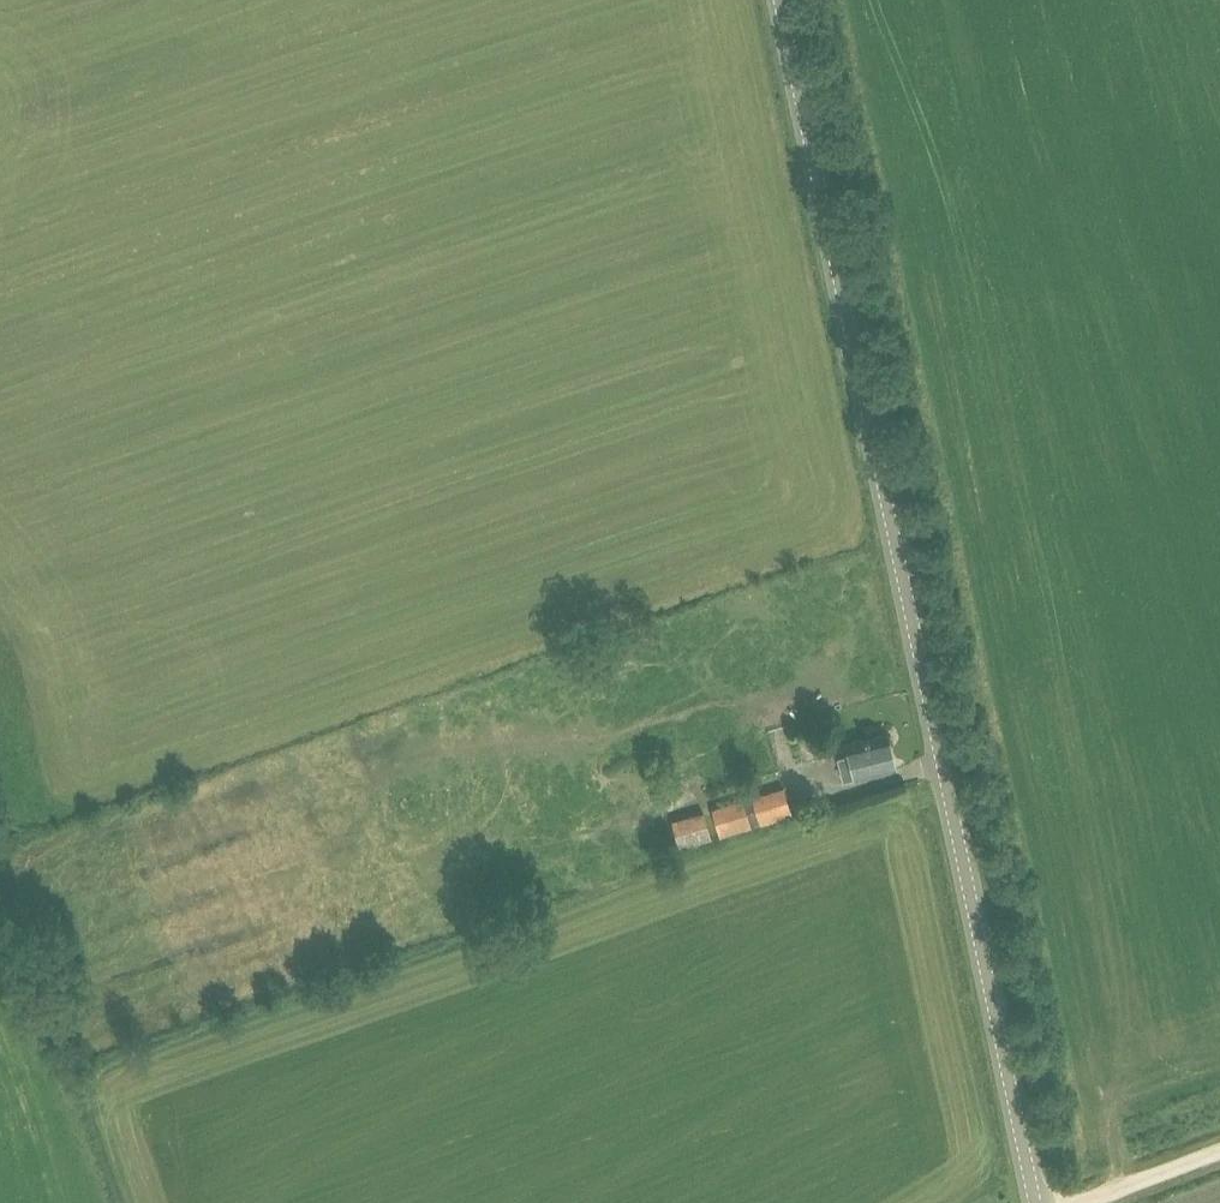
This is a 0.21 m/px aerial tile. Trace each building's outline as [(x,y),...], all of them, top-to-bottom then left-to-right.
[(892,735),(887,733),(886,730),(846,740),(849,753),(837,756),(843,779),(895,765),(890,745),(893,741),(892,735)] [(783,785),(751,795),(760,824),(791,815),(783,785)] [(743,797),(710,806),(720,835),(752,826),(743,797)] [(675,833),(679,848),(712,839),(703,809),(671,818),(672,821),(658,825),(662,838),(675,833)]
